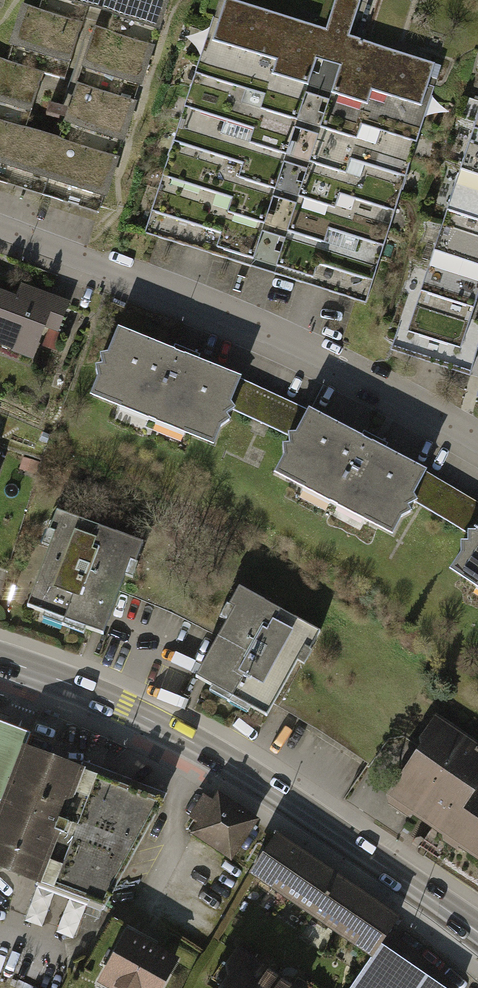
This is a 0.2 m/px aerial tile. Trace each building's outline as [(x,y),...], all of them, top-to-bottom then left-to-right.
[(99,10),(102,0),(68,0),(99,10)] [(99,10),(154,27),(163,0),(102,0),(99,10)] [(235,0),(224,0),(210,38),(255,54),(250,67),(295,83),(315,29),(235,0)] [(76,23),(20,4),(7,42),(64,61),(76,23)] [(148,46),(92,27),(80,64),(136,82),(148,46)] [(438,67),(348,35),(328,90),(371,106),(376,93),(422,109),(438,67)] [(255,54),(210,38),(196,76),(241,92),(236,106),(281,122),(295,83),(250,67),(255,54)] [(0,61),(0,102),(26,111),(38,73),(0,61)] [(241,92),(196,76),(182,115),(227,131),(222,144),(268,160),(281,122),(236,106),(241,92)] [(129,101),(74,84),(62,121),(117,138),(129,101)] [(371,106),(328,90),(314,129),(358,144),(362,131),(408,148),(422,109),(376,93),(371,106)] [(466,132),(477,135),(477,92),(466,132)] [(227,131),(182,115),(169,153),(213,169),(208,183),(254,199),(268,160),(222,144),(227,131)] [(0,123),(0,165),(44,180),(57,142),(0,123)] [(358,144),(314,129),(300,167),(344,183),(349,170),(395,186),(408,148),(362,131),(358,144)] [(453,173),(477,181),(477,135),(466,132),(453,173)] [(112,161),(57,142),(44,180),(99,199),(112,161)] [(213,169),(169,153),(155,191),(200,207),(195,221),(240,237),(254,199),(208,183),(213,169)] [(344,183),(300,167),(287,206),(330,221),(335,208),(381,225),(395,186),(349,170),(344,183)] [(440,215),(477,227),(477,181),(453,173),(440,215)] [(200,207),(155,191),(141,230),(186,246),(181,259),(226,275),(240,237),(195,221),(200,207)] [(330,221),(287,206),(273,244),(316,259),(321,246),(367,263),(381,225),(335,208),(330,221)] [(426,257),(477,273),(477,227),(440,215),(426,257)] [(316,259),(273,244),(259,282),(304,298),(309,285),(354,301),(367,263),(321,246),(316,259)] [(413,299),(473,318),(477,300),(477,273),(426,257),(413,299)] [(0,295),(0,352),(31,364),(45,328),(53,331),(64,304),(18,286),(12,300),(0,295)] [(413,299),(400,341),(459,359),(473,318),(413,299)] [(232,419),(297,450),(317,416),(246,384),(125,332),(96,397),(220,448),(232,419)] [(413,512),(474,548),(477,541),(477,503),(432,476),(317,416),(297,450),(281,481),(397,542),(413,512)] [(7,573),(43,459),(0,445),(0,570),(7,573)] [(56,533),(29,607),(104,634),(120,590),(131,561),(137,563),(145,543),(57,511),(50,530),(56,533)] [(457,573),(477,587),(477,541),(474,548),(457,573)] [(220,635),(235,608),(230,605),(181,581),(137,563),(131,561),(120,590),(169,610),(220,635)] [(220,635),(197,678),(267,715),(304,646),(312,650),(322,632),(240,587),(230,605),(235,608),(220,635)] [(390,799),(477,857),(477,783),(474,781),(477,775),(477,747),(441,722),(423,749),(390,799)] [(31,734),(19,730),(0,723),(0,802),(4,804),(26,748),(31,734)] [(44,885),(87,771),(26,748),(4,804),(0,814),(0,868),(44,885)] [(163,800),(87,771),(44,885),(104,907),(163,800)] [(257,823),(220,798),(194,835),(231,860),(257,823)] [(254,873),(284,894),(310,857),(280,836),(254,873)] [(284,894),(314,915),(340,878),(310,857),(284,894)] [(314,915),(343,935),(369,899),(340,878),(314,915)] [(343,935),(373,956),(399,920),(369,899),(343,935)] [(111,918),(82,970),(115,987),(160,987),(176,960),(141,940),(143,937),(111,918)] [(380,947),(353,987),(441,987),(380,947)] [(223,987),(288,987),(237,952),(228,966),(231,977),(223,987)]
